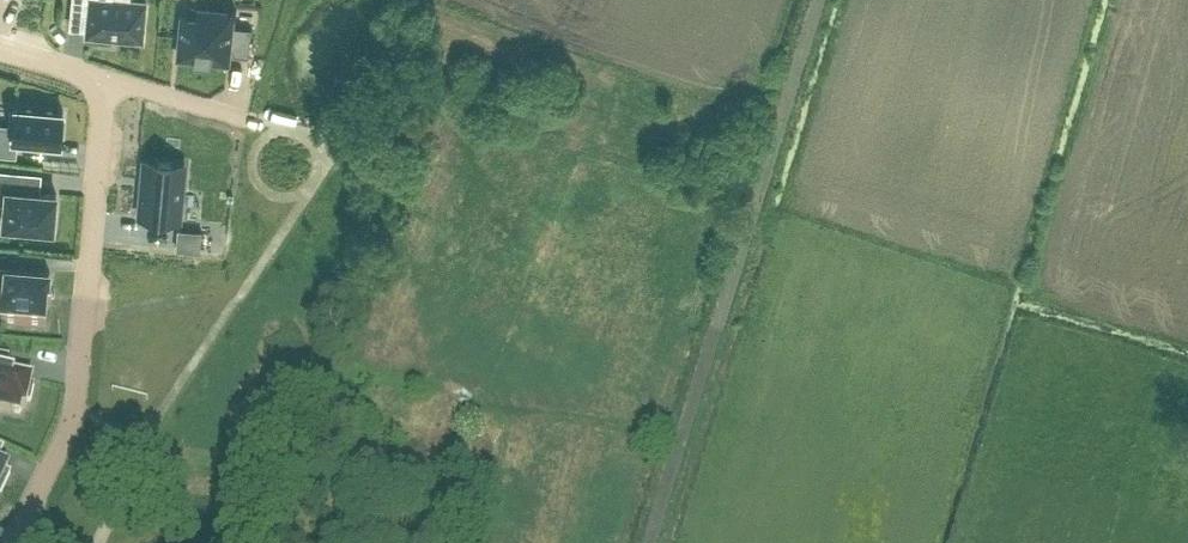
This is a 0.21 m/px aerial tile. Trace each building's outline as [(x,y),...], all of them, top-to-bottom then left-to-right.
[(89,9),(86,33),(142,38),(146,0),(143,0),(73,0),(72,8),(89,9)] [(231,24),(232,12),(236,12),(236,7),(230,6),(230,9),(196,6),(196,16),(182,15),(178,55),(194,57),(194,60),(211,61),(211,58),(228,60),(228,53),(248,55),(251,26),(231,24)] [(17,154),(18,137),(61,141),(64,110),(12,105),(10,122),(0,121),(0,152),(17,154)] [(139,215),(179,218),(182,190),(185,161),(144,158),(139,215)] [(28,190),(30,171),(0,168),(0,201),(5,201),(4,223),(53,227),(56,192),(28,190)] [(178,228),(198,230),(201,191),(182,190),(179,218),(178,228)] [(178,228),(177,247),(200,249),(202,231),(198,230),(178,228)] [(1,325),(44,328),(46,307),(51,308),(53,290),(48,290),(50,269),(0,265),(0,303),(3,303),(1,325)] [(20,417),(22,408),(26,409),(27,404),(31,405),(35,387),(31,386),(32,382),(13,378),(13,376),(0,374),(0,413),(20,417)] [(11,475),(7,473),(8,470),(0,466),(0,499),(11,475)]
